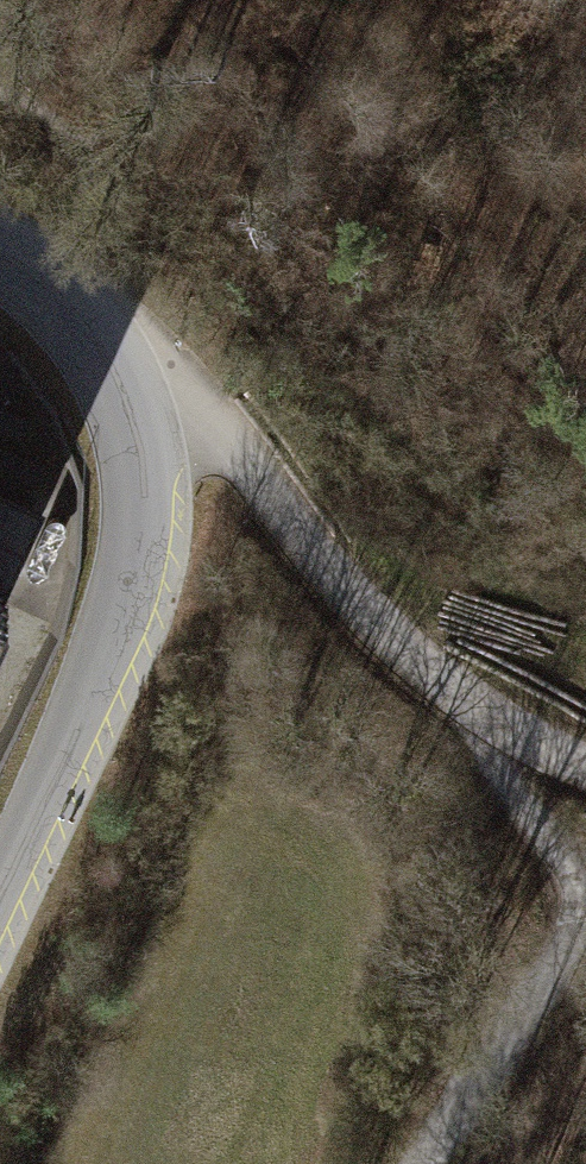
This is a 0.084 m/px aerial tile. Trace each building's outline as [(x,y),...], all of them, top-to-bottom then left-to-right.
[(9,587),(46,508),(0,487),(0,582),(9,587)]
